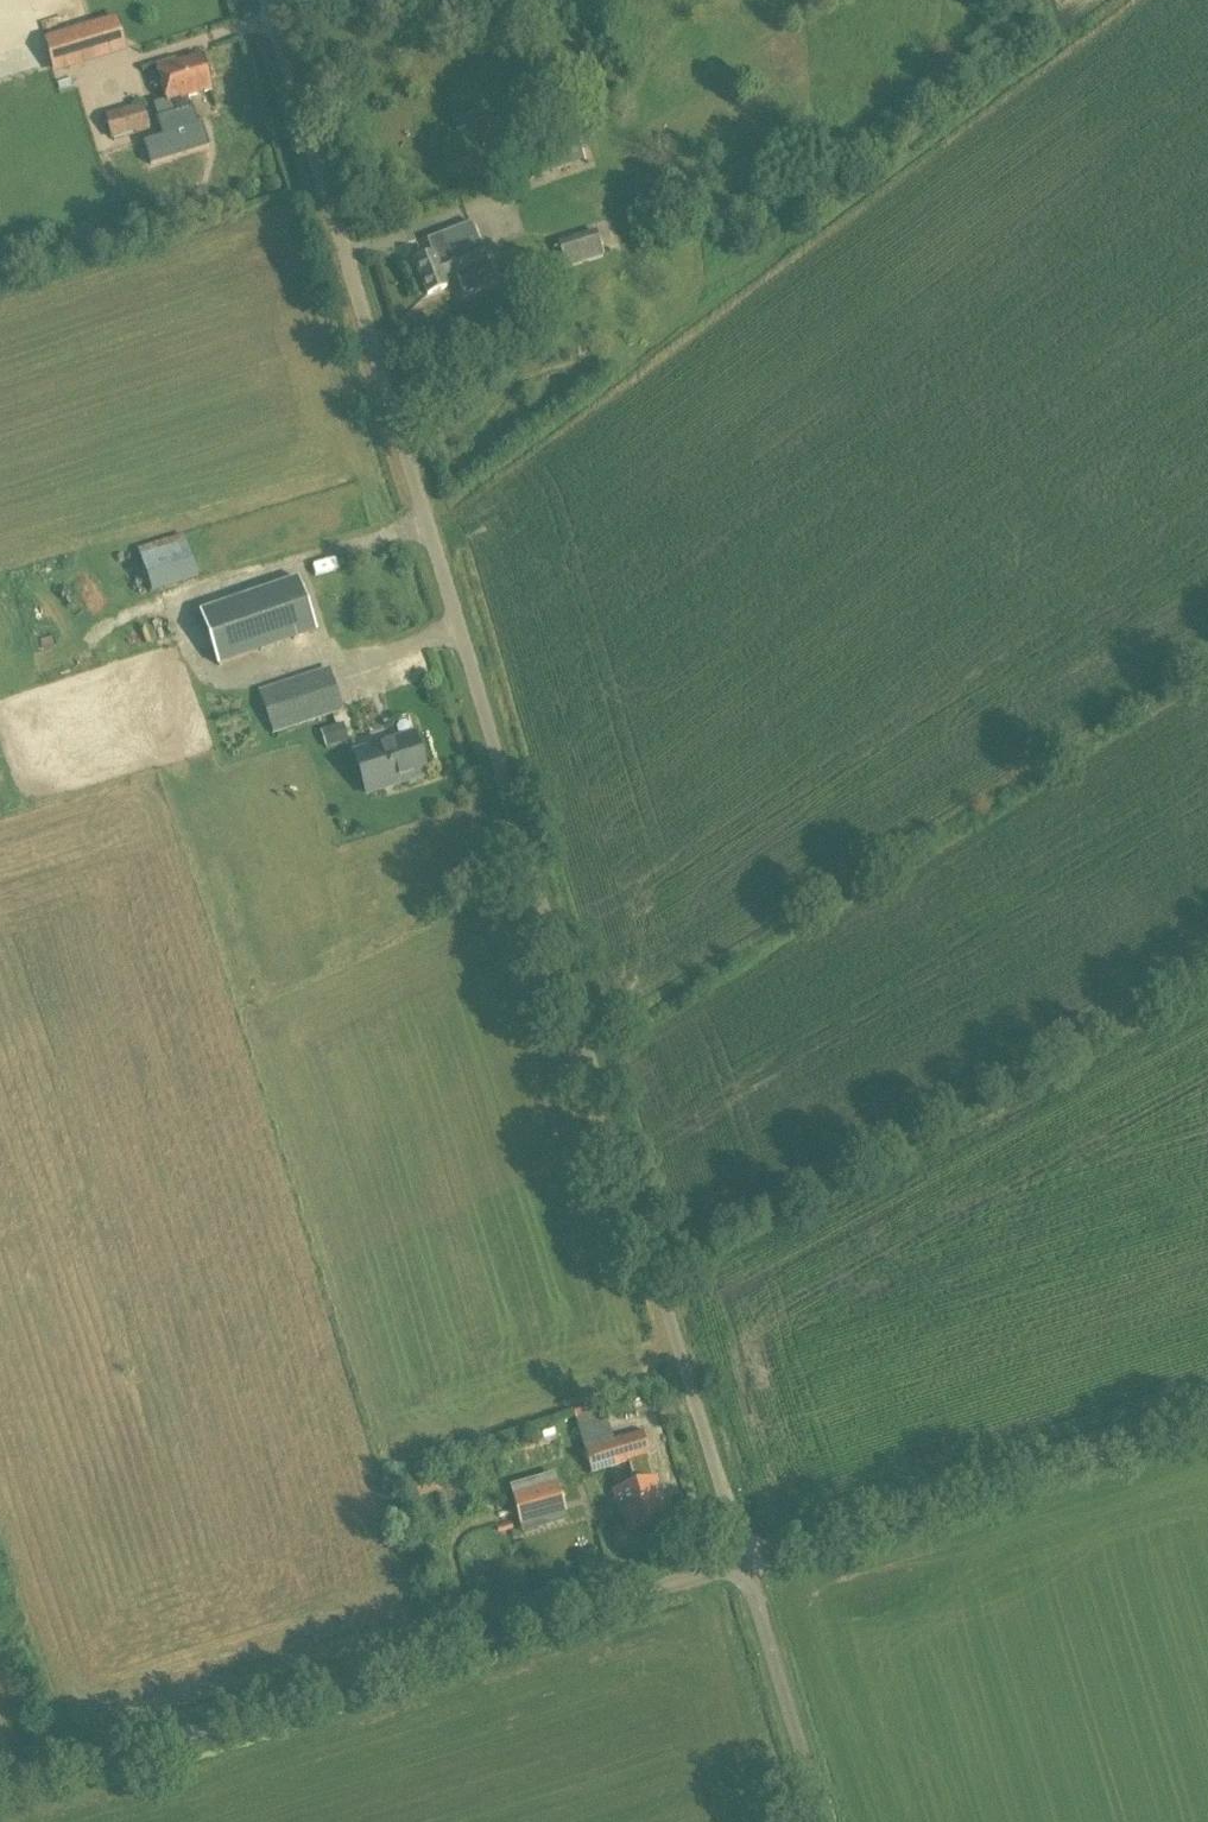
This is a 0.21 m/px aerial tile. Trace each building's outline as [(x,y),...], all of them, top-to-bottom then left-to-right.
[(53,76),(127,53),(116,16),(42,38),(53,76)] [(187,97),(211,91),(201,57),(177,64),(176,61),(156,67),(168,107),(188,101),(187,97)] [(112,141),(149,129),(142,105),(104,116),(112,141)] [(192,107),(191,108),(156,119),(162,136),(143,142),(150,167),(209,148),(202,124),(198,125),(192,107)] [(584,161),(582,151),(577,139),(573,126),(518,146),(530,182),(584,161)] [(494,281),(472,224),(427,240),(433,256),(415,263),(428,296),(447,289),(444,281),(456,276),(463,293),(494,281)] [(563,233),(569,260),(608,251),(602,225),(563,233)] [(179,536),(143,547),(147,560),(183,549),(179,536)] [(148,559),(152,584),(197,577),(193,552),(148,559)] [(297,579),(199,613),(218,667),(316,633),(297,579)] [(80,586),(79,603),(96,604),(97,587),(80,586)] [(273,734),(343,711),(329,669),(259,692),(273,734)] [(343,724),(320,731),(321,733),(325,749),(348,742),(344,726),(343,724)] [(366,794),(425,775),(413,736),(354,754),(366,794)] [(602,1402),(573,1411),(584,1448),(590,1473),(599,1470),(605,1492),(614,1489),(614,1491),(621,1516),(624,1515),(630,1533),(665,1523),(658,1500),(662,1499),(656,1479),(654,1479),(647,1456),(649,1456),(641,1430),(613,1439),(602,1402)] [(522,1526),(564,1514),(557,1484),(553,1468),(509,1481),(513,1495),(522,1526)] [(421,1494),(442,1486),(438,1476),(417,1484),(421,1494)]
